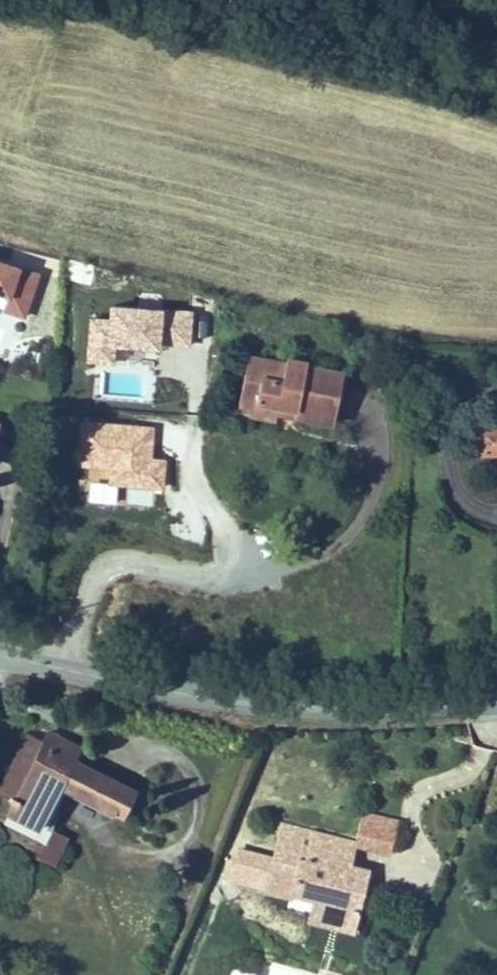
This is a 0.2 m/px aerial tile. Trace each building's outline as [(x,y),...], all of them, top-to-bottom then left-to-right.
[(6,295),(1,310),(24,317),(38,272),(0,261),(0,293),(6,295)] [(92,321),(92,360),(95,360),(95,403),(156,403),(157,309),(110,309),(110,321),(92,321)] [(189,347),(191,312),(163,311),(161,345),(189,347)] [(323,479),(331,424),(290,418),(291,410),(267,407),(266,416),(243,413),(241,433),(223,430),(218,465),(240,468),(241,458),(284,464),(283,473),(304,476),(323,479)] [(165,460),(150,459),(152,426),(79,422),(77,465),(109,466),(108,486),(164,488),(165,460)] [(53,761),(46,776),(79,792),(86,777),(73,770),(53,761)] [(20,829),(46,776),(28,768),(3,820),(20,829)] [(65,820),(79,792),(46,776),(20,829),(12,845),(46,861),(65,820)] [(135,819),(79,792),(65,820),(121,847),(135,819)] [(362,902),(344,898),(340,892),(348,863),(281,845),(266,902),(290,908),(289,914),(317,922),(313,936),(332,941),(336,927),(349,930),(348,933),(354,934),(362,902)] [(290,908),(266,902),(263,912),(287,919),(289,914),(290,908)] [(349,953),(354,934),(348,933),(349,930),(336,927),(332,941),(313,936),(311,943),(349,953)]
